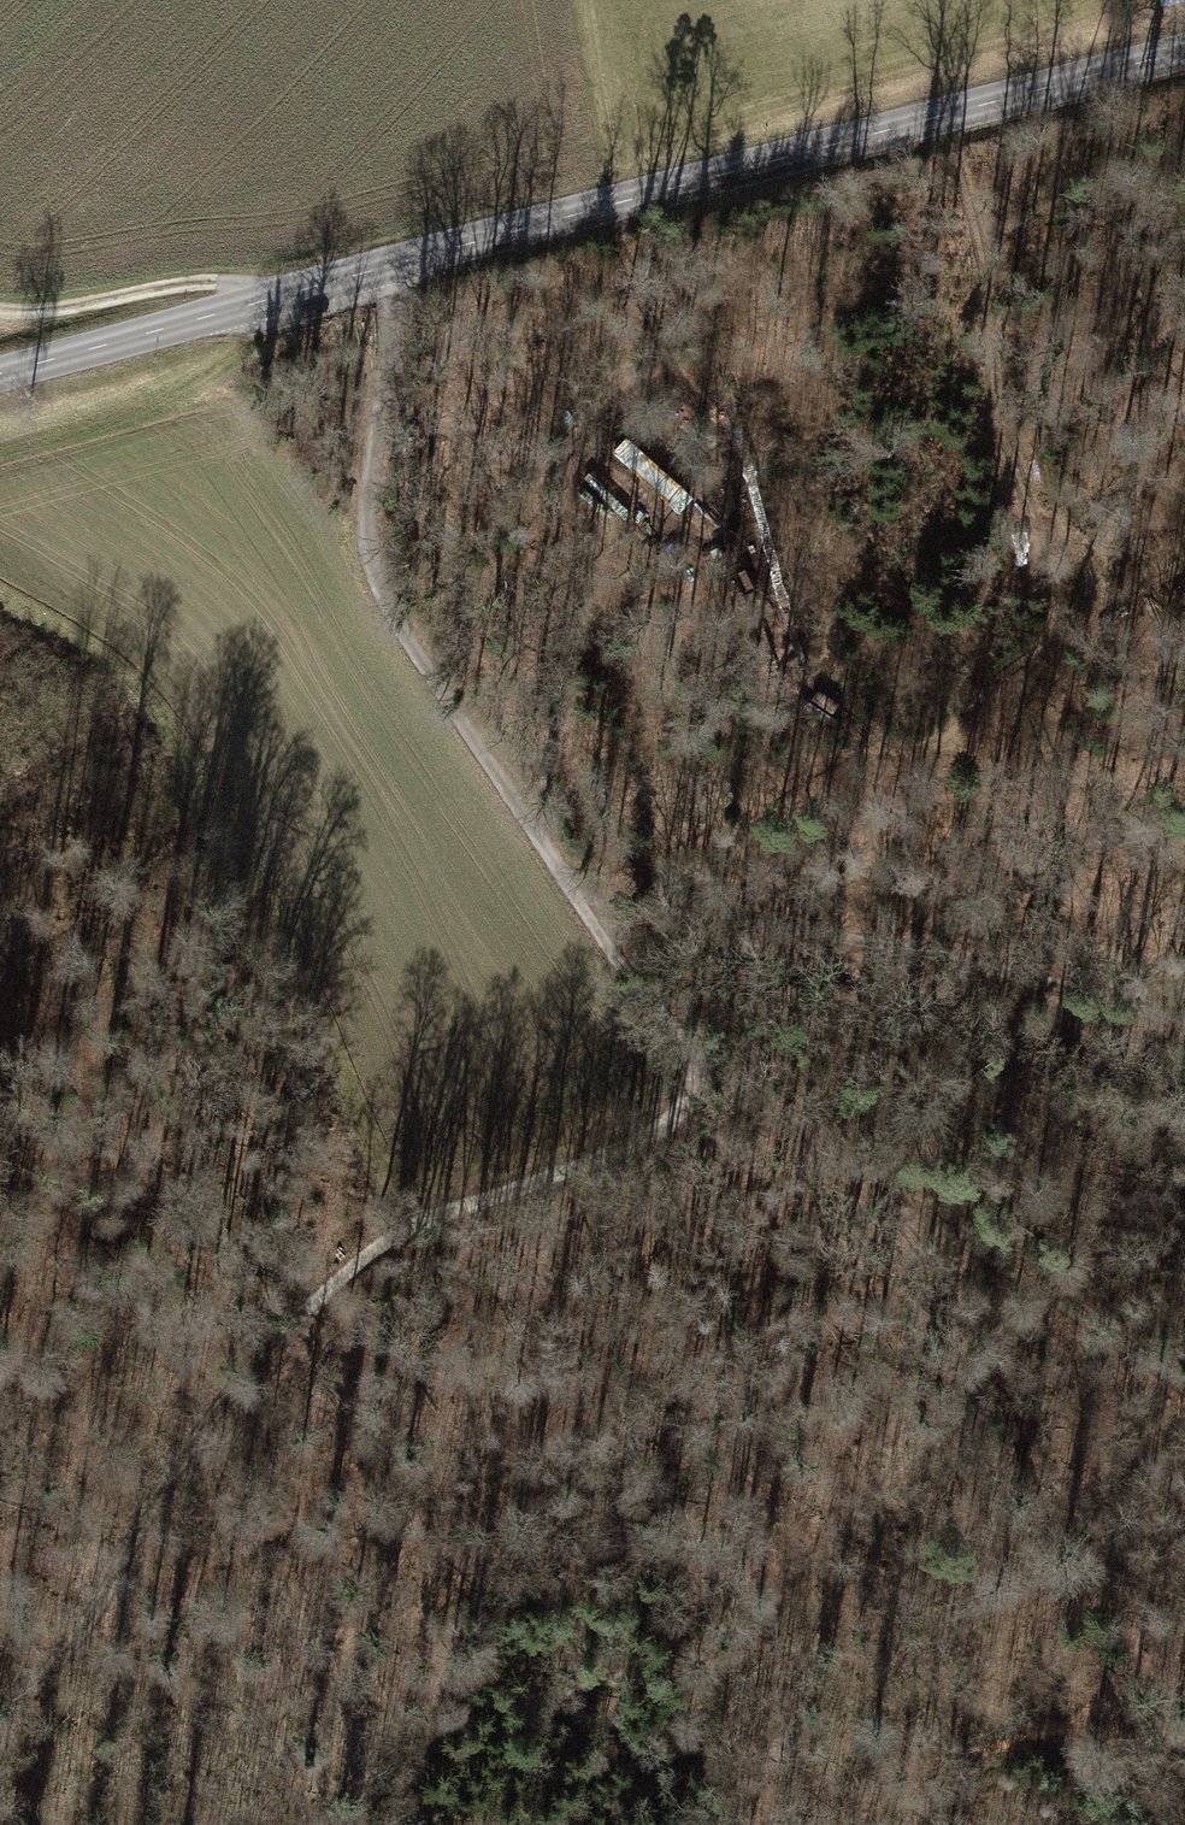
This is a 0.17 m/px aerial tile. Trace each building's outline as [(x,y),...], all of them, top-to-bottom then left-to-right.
[(669,436),(636,467),(680,512),(712,481),(669,436)]
